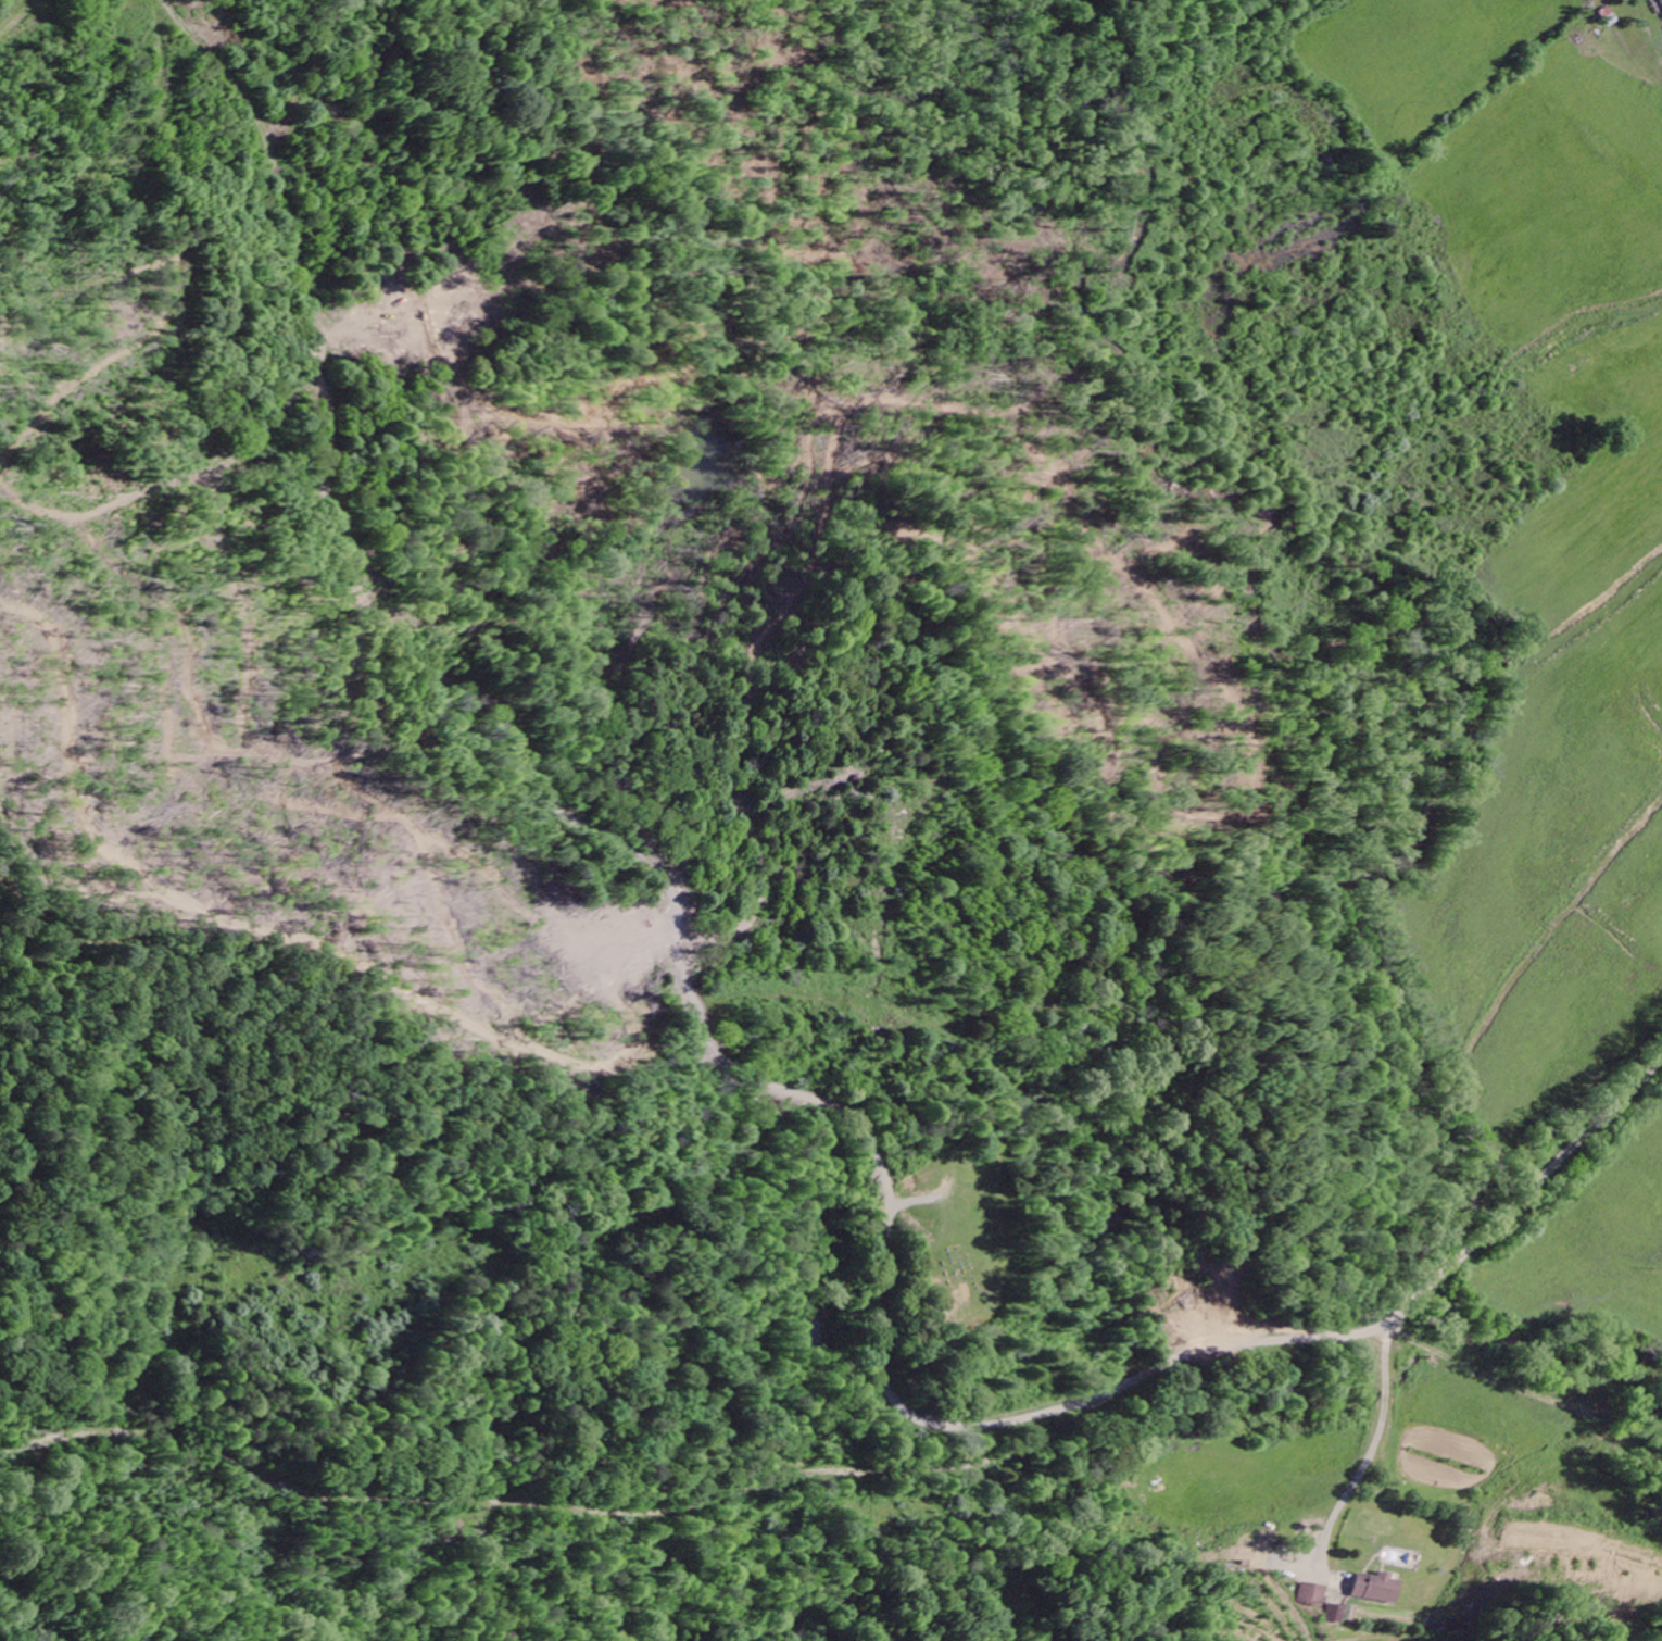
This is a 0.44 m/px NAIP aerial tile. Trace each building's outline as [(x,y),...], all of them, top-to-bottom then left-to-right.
[(1392,1574),(1377,1571),(1376,1577),(1357,1573),(1352,1596),(1395,1605),(1400,1581),(1391,1580),(1392,1574)] [(1300,1603),(1325,1606),(1328,1586),(1302,1583),(1300,1603)] [(1348,1606),(1330,1604),(1328,1621),(1346,1623),(1348,1606)]
